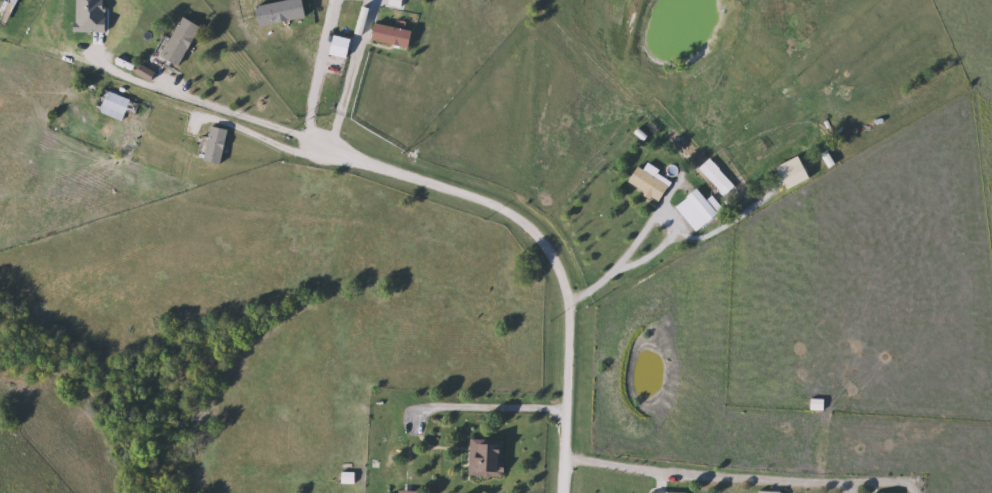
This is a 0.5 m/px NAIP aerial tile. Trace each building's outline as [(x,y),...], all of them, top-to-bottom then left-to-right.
[(162,55),(187,16),(204,27),(180,66),(162,55)] [(413,47),(373,42),(375,24),(415,30),(413,47)] [(125,121),(95,111),(103,89),(141,102),(138,113),(129,110),(125,121)] [(207,162),(208,155),(203,154),(205,145),(209,145),(212,127),(230,130),(225,165),(207,162)] [(722,192),(700,170),(710,160),(732,182),(722,192)] [(630,181),(640,166),(671,187),(661,202),(630,181)] [(713,196),(726,210),(711,223),(689,198),(699,189),(709,200),(713,196)] [(822,400),(822,410),(814,410),(814,400),(822,400)] [(506,440),(506,477),(472,477),(472,440),(506,440)]
